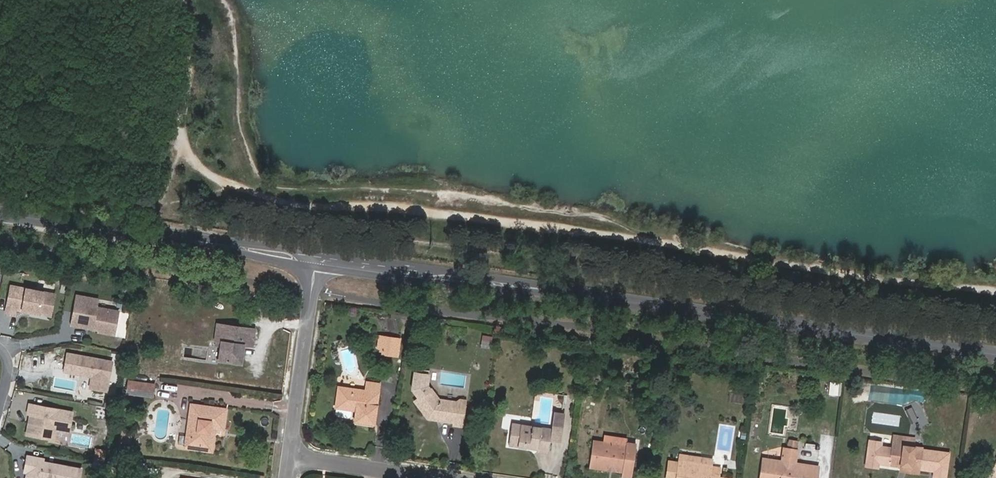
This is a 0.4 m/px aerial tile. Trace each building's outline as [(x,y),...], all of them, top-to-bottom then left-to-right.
[(15,286),(10,313),(18,315),(19,309),(55,315),(59,293),(15,286)] [(101,299),(82,295),(77,325),(104,330),(105,327),(110,328),(109,332),(119,334),(123,311),(100,307),(101,299)] [(249,343),(258,345),(261,326),(223,320),(220,339),(221,339),(221,345),(225,345),(224,359),(242,361),(245,343),(249,343)] [(387,345),(394,346),(395,334),(389,333),(387,345)] [(393,350),(404,352),(407,335),(395,334),(394,346),(393,350)] [(116,362),(72,354),(70,367),(75,368),(74,373),(97,377),(95,388),(111,391),(116,362)] [(463,399),(444,395),(438,385),(437,387),(433,383),(436,367),(423,365),(419,386),(426,395),(420,397),(433,415),(445,417),(448,414),(451,418),(460,420),(460,422),(469,423),(473,397),(467,396),(463,399)] [(134,393),(144,394),(145,383),(160,385),(161,383),(136,380),(134,393)] [(389,382),(374,380),(373,390),(387,392),(389,382)] [(144,394),(159,396),(160,385),(145,383),(144,394)] [(383,421),(385,405),(387,392),(373,390),(346,386),(344,406),(358,409),(360,409),(360,405),(366,406),(365,409),(364,420),(383,422),(383,421)] [(120,399),(112,398),(110,407),(118,409),(120,399)] [(222,426),(229,427),(232,407),(198,403),(193,436),(198,436),(197,445),(203,447),(216,448),(219,430),(216,430),(217,426),(222,426)] [(77,413),(34,405),(32,414),(35,415),(34,418),(36,418),(35,422),(33,421),(31,436),(51,439),(53,430),(60,431),(73,433),(77,413)] [(358,409),(344,406),(343,413),(345,415),(355,417),(357,415),(358,409)] [(556,438),(566,440),(570,410),(560,409),(557,426),(525,421),(524,429),(517,427),(514,442),(530,445),(530,442),(543,444),(543,447),(543,449),(554,450),(556,438)] [(525,421),(518,420),(517,427),(524,429),(525,421)] [(203,447),(197,445),(198,436),(193,436),(192,446),(218,450),(222,426),(217,426),(216,430),(219,430),(216,448),(203,447)] [(60,431),(53,430),(51,439),(59,441),(60,431)] [(128,443),(137,444),(138,432),(129,432),(128,443)] [(912,470),(923,471),(927,446),(919,445),(909,444),(910,435),(900,434),(896,462),(906,464),(912,465),(912,470)] [(919,445),(920,437),(910,435),(909,444),(919,445)] [(827,465),(808,462),(808,465),(803,464),(803,462),(807,439),(799,437),(797,447),(793,448),(791,460),(790,463),(775,461),(773,477),(825,477),(827,465)] [(627,475),(637,476),(641,451),(632,450),(633,445),(599,440),(596,465),(627,470),(627,475)] [(643,444),(633,442),(633,445),(632,450),(641,451),(643,444)] [(32,457),(30,469),(33,469),(32,474),(31,477),(84,477),(85,471),(47,464),(47,460),(32,457)] [(790,463),(791,460),(773,457),(769,477),(773,477),(775,461),(790,463)] [(129,461),(114,459),(113,466),(128,469),(129,461)] [(725,476),(727,466),(685,460),(681,477),(725,477),(725,476)]
